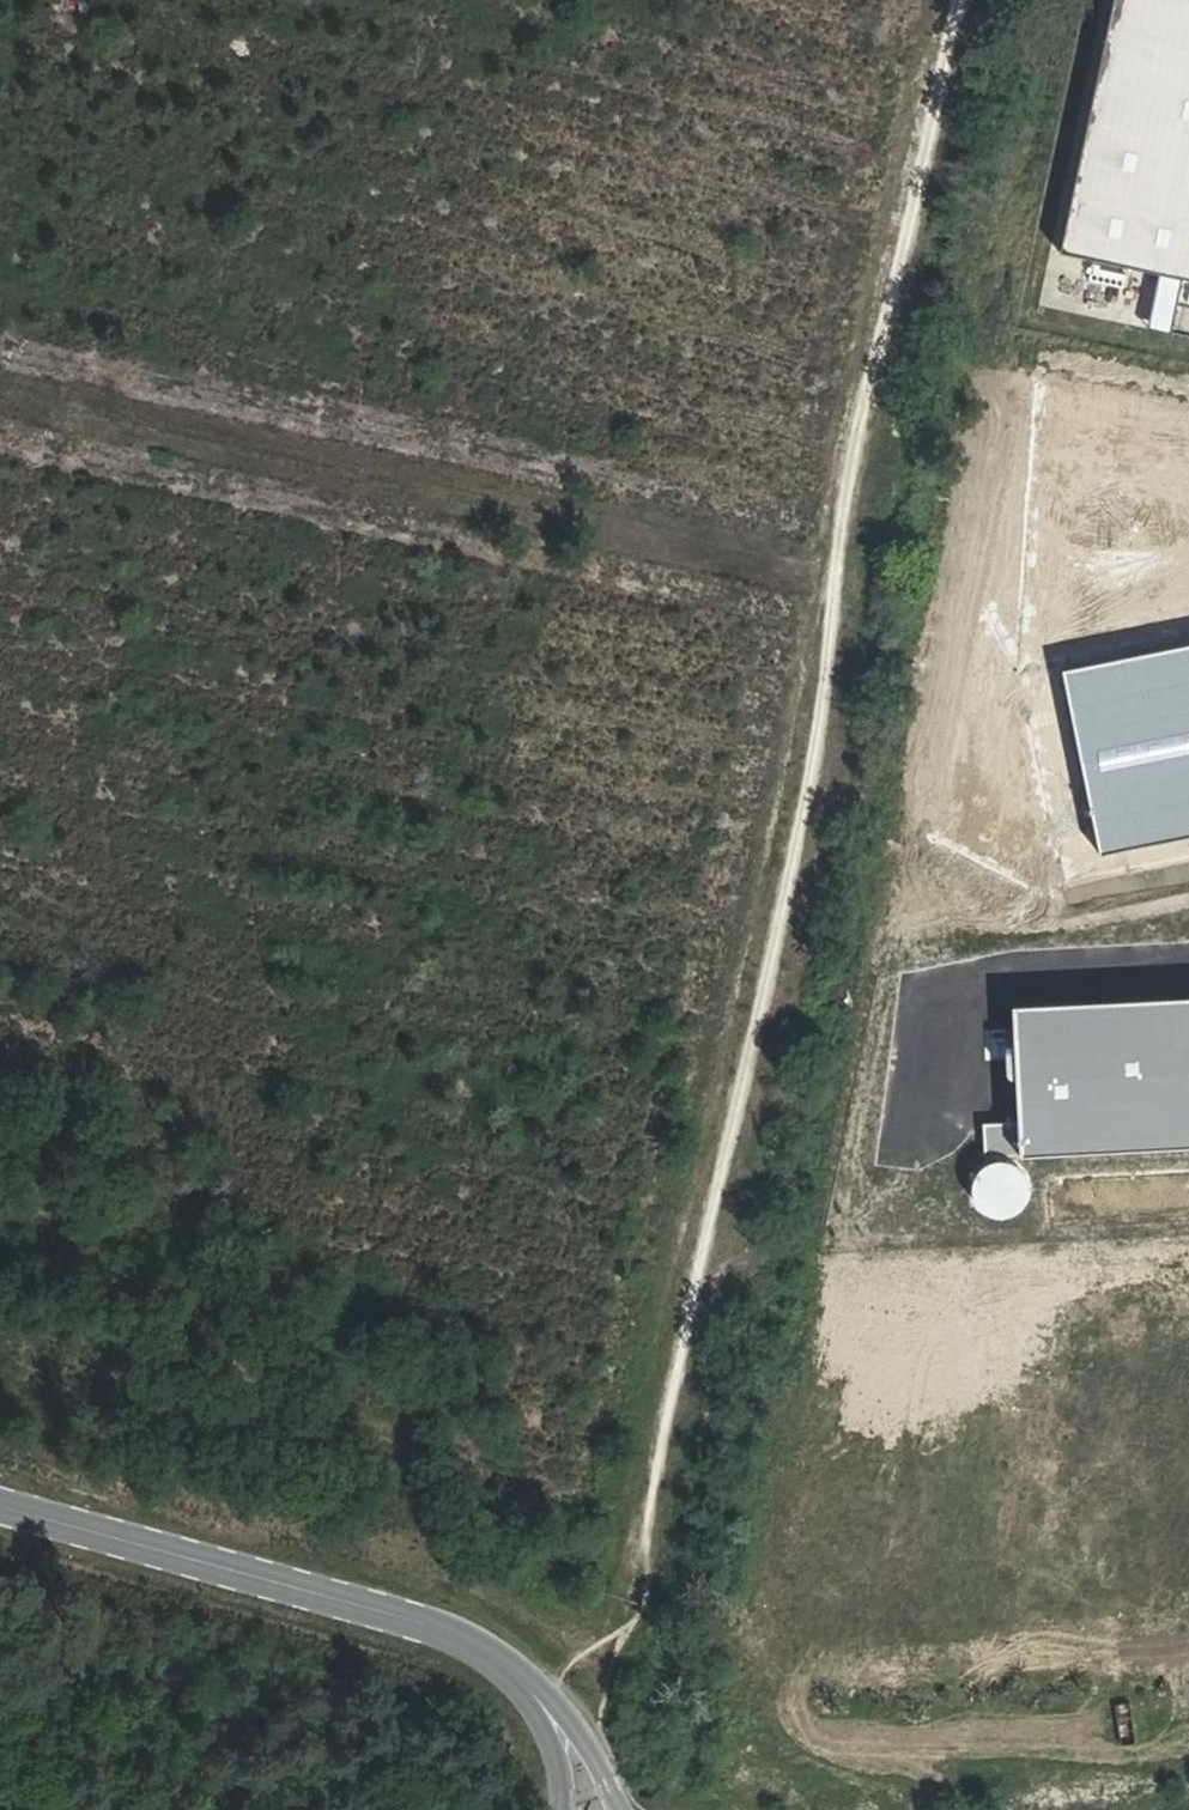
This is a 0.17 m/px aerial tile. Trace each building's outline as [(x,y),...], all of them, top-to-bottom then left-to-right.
[(1057,265),(1188,292),(1188,0),(1111,0),(1057,265)] [(1058,666),(1095,850),(1188,832),(1188,640),(1058,666)] [(1012,1004),(1020,1153),(1188,1143),(1188,994),(1012,1004)]
